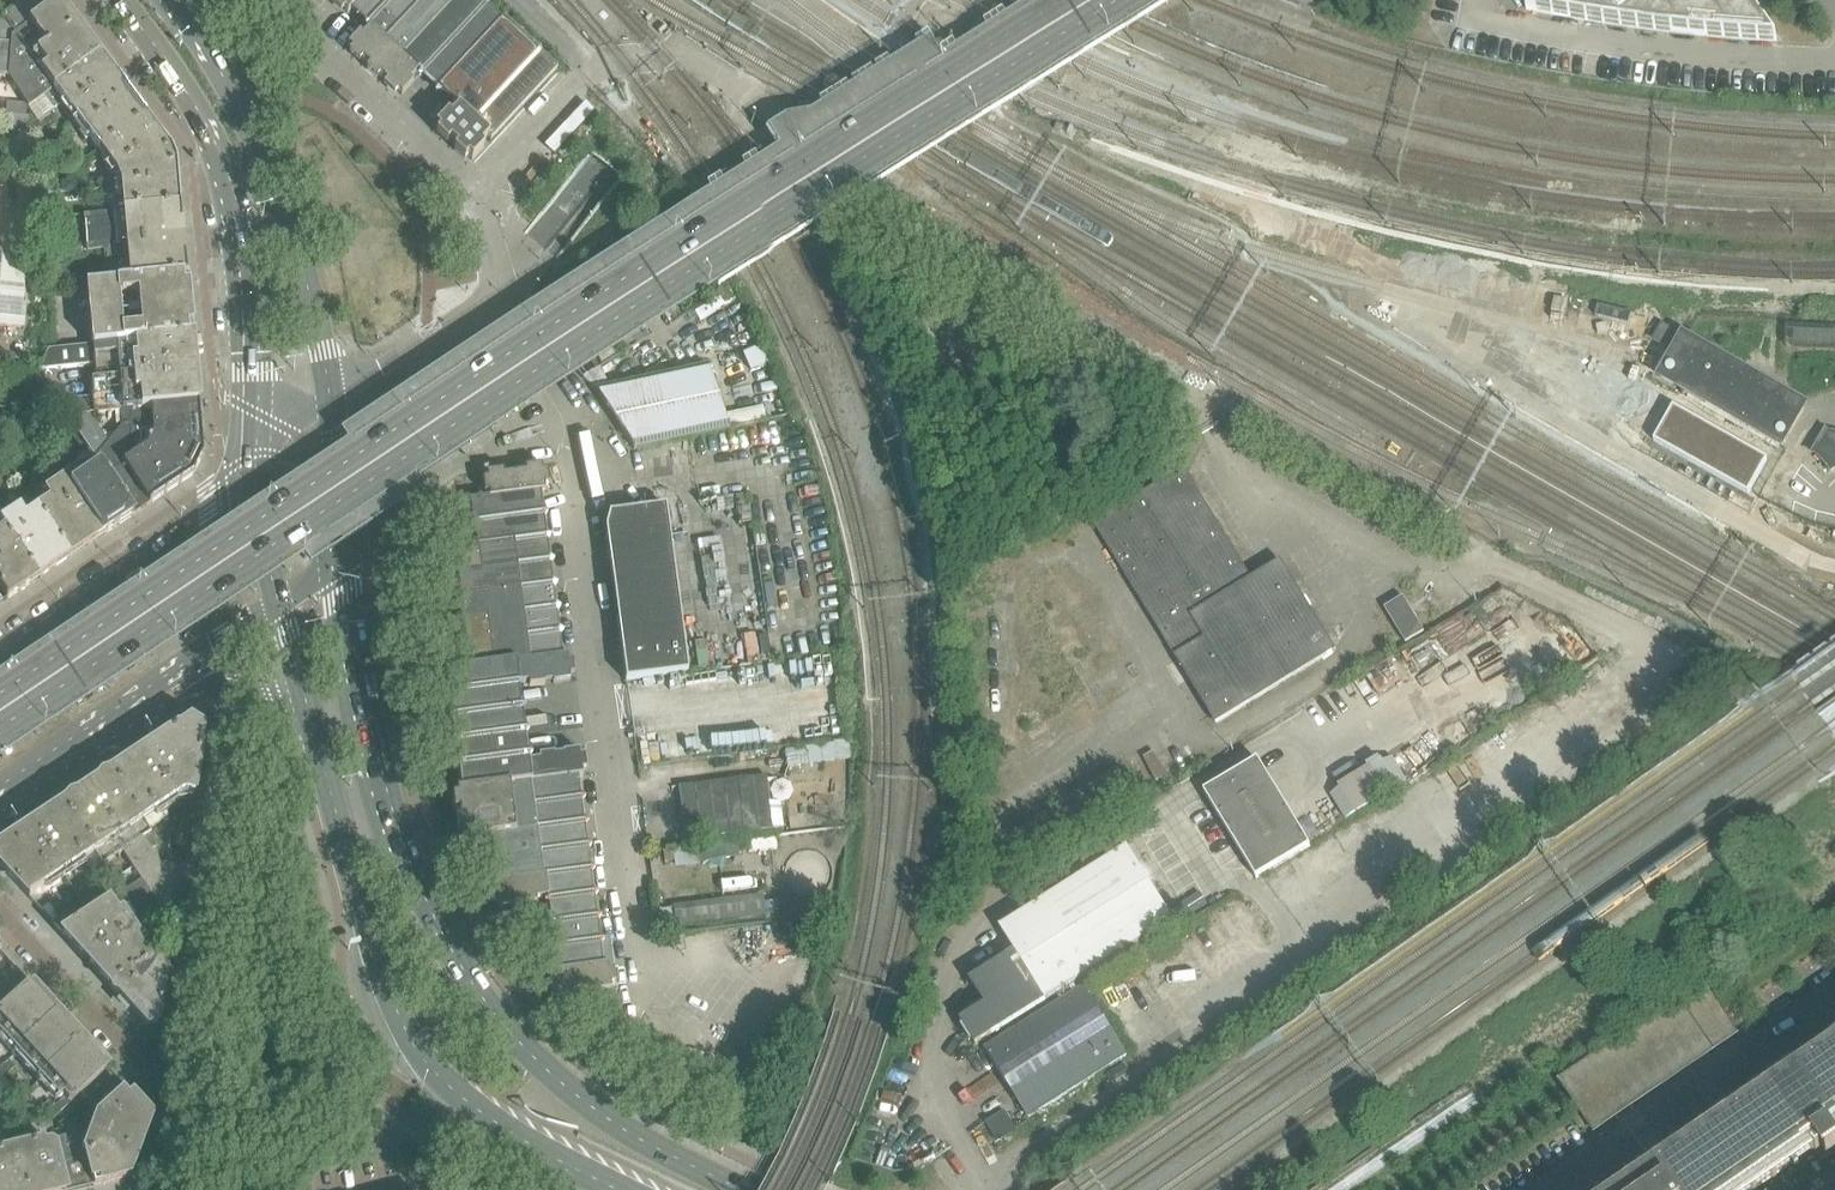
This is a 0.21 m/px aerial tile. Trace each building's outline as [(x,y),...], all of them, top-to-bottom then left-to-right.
[(59,4),(56,0),(26,0),(17,7),(1,19),(14,37),(59,4)] [(351,11),(360,0),(324,0),(340,14),(343,11),(347,14),(351,11)] [(459,0),(360,0),(351,11),(370,29),(362,37),(359,35),(347,47),(351,51),(348,55),(358,64),(362,61),(369,67),(365,71),(376,81),(379,77),(384,81),(459,0)] [(555,72),(478,0),(459,0),(384,81),(386,84),(383,87),(393,97),(397,94),(401,97),(413,85),(410,82),(418,73),(458,110),(450,119),(447,116),(435,129),(439,133),(436,136),(446,146),(449,142),(456,149),(453,153),(464,162),(467,159),(471,163),(472,162),(483,150),(480,147),(487,139),(490,142),(504,127),(503,126),(507,121),(508,122),(520,110),(519,109),(524,104),(525,105),(537,92),(536,91),(540,86),(541,87),(555,72)] [(1747,0),(1541,0),(1527,10),(1555,16),(1610,25),(1665,33),(1709,37),(1757,41),(1777,42),(1747,0)] [(77,27),(59,4),(14,37),(1,19),(1,18),(0,19),(0,78),(8,78),(25,106),(7,105),(6,118),(8,117),(6,135),(28,136),(29,120),(27,120),(28,110),(52,92),(98,57),(77,27)] [(144,119),(123,90),(98,57),(52,92),(28,110),(37,124),(46,118),(53,112),(62,104),(98,153),(144,119)] [(37,139),(57,126),(51,117),(31,130),(37,139)] [(170,153),(144,119),(98,153),(115,176),(120,188),(122,215),(180,209),(176,168),(170,153)] [(41,167),(41,155),(31,155),(31,168),(41,167)] [(29,178),(30,159),(18,159),(17,177),(29,178)] [(65,220),(64,202),(41,202),(43,222),(65,220)] [(186,279),(180,209),(122,215),(83,218),(84,226),(85,230),(83,230),(84,243),(86,243),(87,255),(115,252),(117,267),(104,269),(105,286),(186,279)] [(42,287),(41,272),(39,257),(9,256),(8,270),(1,270),(4,232),(0,231),(0,284),(42,287)] [(191,339),(186,279),(105,286),(85,288),(91,348),(191,339)] [(1788,324),(1787,347),(1834,348),(1834,326),(1788,324)] [(1667,350),(1677,334),(1663,326),(1654,343),(1667,350)] [(1683,333),(1656,379),(1783,452),(1809,405),(1803,402),(1683,333)] [(197,407),(191,339),(91,348),(47,353),(38,373),(93,367),(94,381),(89,381),(91,400),(69,402),(66,406),(68,418),(114,414),(197,407)] [(728,430),(714,365),(594,392),(633,451),(728,430)] [(193,476),(202,458),(197,407),(114,414),(116,428),(124,426),(97,459),(94,461),(101,469),(132,517),(181,485),(193,476)] [(1674,409),(1656,441),(1748,493),(1766,461),(1674,409)] [(13,420),(2,415),(0,420),(0,447),(1,447),(13,420)] [(1189,436),(1183,425),(1167,434),(1174,444),(1189,436)] [(1811,456),(1811,455),(1815,454),(1829,469),(1828,471),(1828,473),(1830,474),(1831,475),(1833,474),(1834,472),(1834,433),(1829,431),(1827,428),(1825,430),(1824,432),(1824,433),(1823,434),(1811,456)] [(8,471),(9,469),(0,456),(0,488),(8,471)] [(132,517),(101,469),(94,461),(83,470),(43,496),(48,504),(35,513),(68,560),(132,517)] [(62,480),(52,467),(38,477),(47,490),(62,480)] [(542,520),(539,494),(544,493),(543,488),(548,487),(546,473),(542,473),(541,468),(524,470),(524,474),(503,477),(503,473),(486,475),(486,481),(482,481),(484,496),(488,495),(489,499),(469,502),(472,523),(473,523),(474,529),(473,529),(475,546),(476,546),(477,550),(545,540),(545,537),(546,537),(544,520),(542,520)] [(1334,653),(1280,565),(1250,584),(1183,475),(1096,528),(1174,657),(1216,725),(1334,653)] [(671,551),(665,508),(608,516),(604,531),(608,560),(671,551)] [(35,513),(24,520),(19,512),(0,525),(0,528),(3,533),(0,535),(0,592),(6,601),(68,560),(35,513)] [(548,561),(549,561),(547,543),(545,544),(545,540),(477,550),(477,553),(465,555),(465,550),(448,552),(451,578),(456,577),(457,580),(455,580),(458,597),(459,597),(459,601),(551,588),(548,561)] [(676,592),(671,551),(608,560),(614,600),(676,592)] [(559,632),(556,615),(555,615),(554,608),(556,608),(553,591),(552,591),(551,588),(459,601),(460,603),(458,604),(461,621),(462,621),(462,623),(457,624),(461,653),(456,654),(458,668),(463,667),(464,671),(561,658),(557,632),(559,632)] [(681,632),(676,592),(614,600),(619,641),(681,632)] [(1425,632),(1404,597),(1386,607),(1408,643),(1425,633),(1425,632)] [(687,674),(681,632),(619,641),(625,683),(687,674)] [(520,716),(517,690),(516,686),(528,684),(529,688),(544,686),(544,684),(552,683),(552,685),(569,683),(568,677),(567,663),(566,658),(561,658),(464,671),(444,674),(446,695),(448,695),(449,702),(447,702),(450,719),(451,719),(452,725),(451,725),(453,743),(454,743),(455,746),(523,737),(522,733),(524,733),(522,716),(520,716)] [(193,798),(205,727),(193,720),(140,755),(172,803),(182,796),(193,798)] [(581,772),(580,758),(579,753),(562,755),(562,757),(554,758),(553,756),(538,758),(538,763),(527,764),(523,737),(455,746),(455,749),(454,749),(456,766),(457,766),(458,773),(457,773),(459,790),(460,790),(461,792),(577,779),(582,778),(581,772)] [(172,803),(140,755),(109,776),(147,832),(168,818),(162,810),(172,803)] [(1264,875),(1311,847),(1286,804),(1260,760),(1206,792),(1257,879),(1264,875)] [(151,853),(155,850),(150,835),(147,832),(109,776),(59,809),(93,856),(101,867),(121,854),(128,863),(131,868),(140,882),(160,912),(177,901),(182,869),(163,866),(161,868),(151,853)] [(772,831),(765,777),(679,789),(686,841),(772,831)] [(583,826),(579,798),(581,798),(579,781),(577,781),(577,779),(461,792),(456,793),(456,799),(452,799),(453,814),(458,813),(460,823),(455,823),(457,837),(461,837),(462,839),(462,842),(479,840),(479,838),(486,837),(486,839),(491,838),(583,826)] [(93,856),(59,809),(28,830),(63,876),(84,862),(92,875),(102,868),(101,867),(93,856)] [(590,869),(588,852),(587,852),(583,826),(491,838),(491,841),(490,841),(492,858),(494,858),(495,865),(493,865),(495,882),(497,882),(497,884),(492,885),(493,891),(488,891),(490,905),(495,905),(495,910),(512,908),(512,906),(520,905),(520,907),(536,905),(536,901),(547,899),(545,880),(589,874),(589,870),(590,869)] [(28,830),(0,848),(0,869),(28,900),(30,898),(34,895),(42,907),(40,908),(54,923),(60,918),(41,891),(63,876),(28,830)] [(739,857),(741,854),(746,854),(744,845),(673,855),(672,853),(663,854),(664,865),(674,863),(675,867),(739,858),(739,857)] [(1075,984),(1174,923),(1128,850),(1001,929),(1023,964),(1015,969),(1008,958),(970,981),(986,1006),(961,1022),(976,1047),(1047,1003),(1052,1011),(987,1052),(1029,1119),(1128,1057),(1085,990),(1081,993),(1075,984)] [(183,863),(184,855),(167,852),(165,860),(183,863)] [(600,941),(598,924),(596,924),(595,917),(597,917),(596,914),(594,900),(593,900),(589,874),(545,880),(547,899),(548,906),(547,906),(549,923),(551,923),(552,930),(550,930),(552,947),(554,947),(555,953),(553,954),(556,971),(557,970),(557,973),(552,974),(553,977),(553,979),(548,980),(550,994),(555,994),(555,996),(555,999),(573,997),(572,993),(593,990),(593,994),(610,992),(610,989),(614,985),(612,972),(608,970),(607,966),(602,967),(598,941),(600,941)] [(86,963),(133,931),(122,913),(118,915),(109,902),(103,893),(88,903),(94,912),(92,913),(61,936),(86,963)] [(765,921),(762,900),(673,911),(675,931),(765,921)] [(61,936),(92,913),(85,902),(63,916),(60,918),(54,923),(51,925),(61,936)] [(133,923),(149,912),(143,902),(126,912),(133,923)] [(153,961),(147,952),(133,931),(86,963),(110,990),(153,961)] [(158,1024),(167,966),(155,964),(153,961),(110,990),(145,1028),(158,1024)] [(33,991),(17,973),(0,988),(0,1021),(33,991)] [(1594,1132),(1739,1033),(1723,1010),(1713,996),(1705,985),(1561,1083),(1569,1096),(1584,1118),(1594,1132)] [(57,1017),(33,991),(0,1021),(0,1041),(14,1056),(57,1017)] [(39,1083),(81,1044),(57,1017),(14,1056),(39,1083)] [(81,1097),(108,1073),(81,1044),(39,1083),(58,1104),(62,1100),(63,1101),(56,1108),(50,1102),(45,1107),(48,1117),(56,1120),(71,1105),(73,1105),(81,1097)] [(1815,1152),(1817,1155),(1823,1163),(1834,1154),(1834,1138),(1834,1047),(1794,1075),(1791,1072),(1769,1087),(1770,1090),(1675,1154),(1674,1153),(1672,1155),(1671,1153),(1667,1156),(1664,1151),(1650,1161),(1653,1165),(1649,1168),(1650,1170),(1648,1171),(1649,1172),(1648,1172),(1649,1172),(1633,1183),(1633,1182),(1632,1183),(1632,1182),(1629,1185),(1629,1186),(1623,1189),(1759,1189),(1815,1152)] [(15,1069),(8,1061),(0,1068),(0,1083),(15,1069)] [(98,1116),(125,1092),(108,1073),(81,1097),(98,1116)] [(1437,1136),(1480,1106),(1467,1086),(1424,1116),(1315,1189),(1358,1189),(1437,1136)] [(131,1174),(149,1124),(148,1117),(125,1092),(98,1116),(95,1118),(84,1148),(93,1188),(124,1180),(131,1174)] [(84,1148),(81,1135),(48,1142),(49,1145),(60,1189),(84,1189),(93,1188),(84,1148)] [(49,1145),(44,1146),(43,1141),(37,1142),(38,1144),(15,1150),(25,1189),(60,1189),(49,1145)] [(15,1150),(0,1154),(0,1189),(25,1189),(15,1150)]
